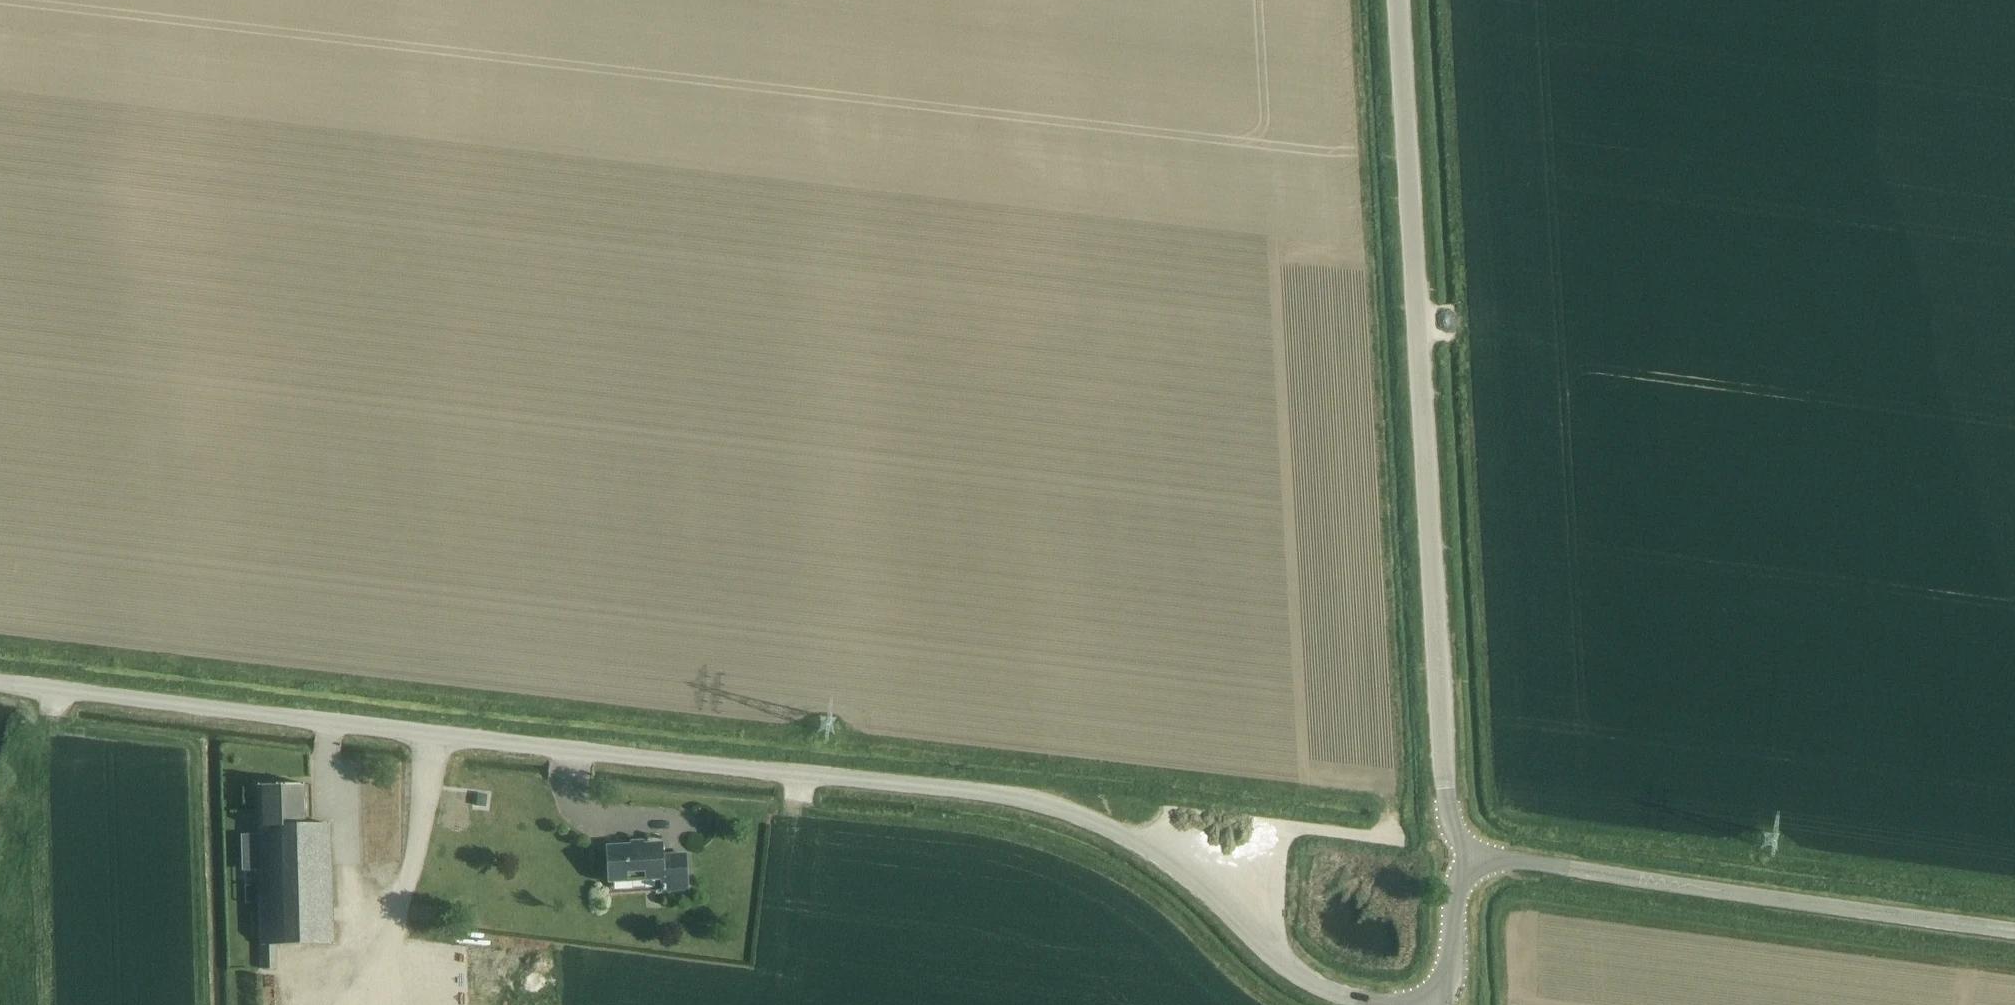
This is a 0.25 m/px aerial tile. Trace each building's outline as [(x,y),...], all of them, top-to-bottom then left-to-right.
[(261,945),(263,945),(263,969),(277,969),(277,945),(333,944),(331,825),(305,825),(304,786),(258,787),(261,945)] [(606,846),(608,883),(615,883),(615,889),(654,887),(653,881),(661,881),(662,892),(688,890),(685,853),(662,854),(662,843),(606,846)]
